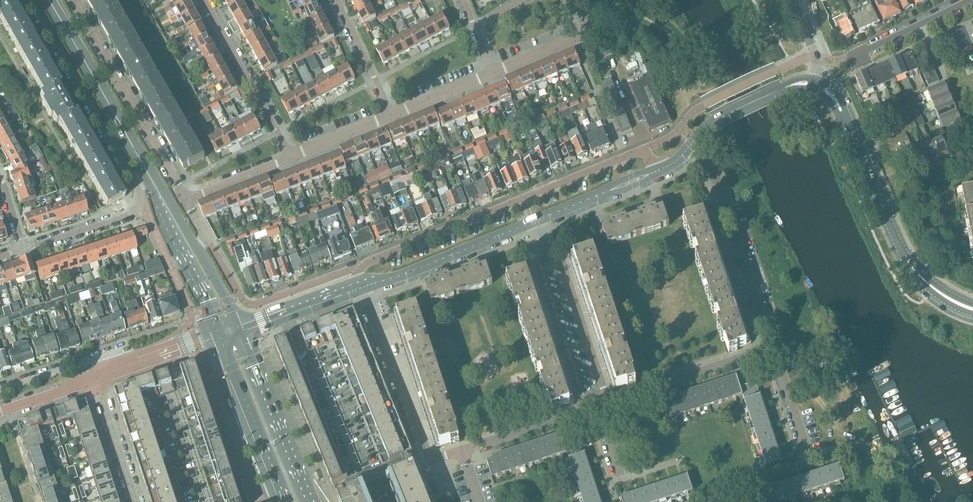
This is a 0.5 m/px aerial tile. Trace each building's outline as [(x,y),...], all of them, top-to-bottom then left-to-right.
[(10,38),(28,27),(21,16),(21,13),(19,11),(12,0),(10,0),(9,0),(9,1),(0,6),(0,20),(10,38)] [(114,0),(102,0),(90,7),(94,14),(97,13),(99,17),(97,18),(100,22),(102,21),(104,25),(102,26),(106,34),(127,22),(114,0)] [(189,1),(188,0),(172,0),(174,3),(170,6),(172,10),(176,8),(189,1)] [(235,18),(247,11),(241,0),(229,7),(235,18)] [(318,4),(316,0),(300,0),(305,10),(318,4)] [(358,12),(371,6),(368,0),(354,0),(352,1),(358,12)] [(862,14),(869,28),(874,26),(876,26),(878,25),(878,23),(880,23),(873,9),(869,0),(867,0),(858,4),(862,14)] [(884,22),(893,18),(886,3),(884,0),(873,0),(884,22)] [(886,3),(893,18),(902,13),(895,0),(893,0),(890,1),(889,0),(884,0),(886,3)] [(903,12),(904,11),(906,12),(908,10),(909,9),(913,7),(910,0),(897,0),(903,12)] [(179,21),(182,18),(195,11),(189,1),(176,8),(180,15),(176,17),(179,21)] [(307,23),(311,21),(323,15),(318,4),(305,10),(308,17),(305,18),(305,19),(307,23)] [(156,19),(172,10),(170,6),(154,15),(156,19)] [(371,6),(358,12),(363,23),(376,17),(371,6)] [(869,28),(862,14),(860,9),(849,14),(859,33),(860,32),(862,33),(864,32),(865,30),(869,28)] [(181,27),(182,28),(184,31),(188,29),(201,22),(195,11),(182,18),(185,24),(181,27)] [(235,18),(241,29),(253,21),(247,11),(235,18)] [(311,21),(316,32),(329,26),(323,15),(311,21)] [(442,15),(431,21),(438,35),(449,29),(442,15)] [(836,33),(840,32),(843,40),(845,39),(847,40),(850,39),(850,37),(855,34),(847,17),(844,19),(845,21),(833,27),(836,33)] [(241,29),(247,39),(259,32),(255,25),(259,23),(257,19),(253,21),(241,29)] [(431,21),(420,27),(427,41),(438,35),(431,21)] [(143,49),(127,22),(106,34),(110,41),(112,40),(115,44),(113,45),(115,49),(117,48),(119,52),(117,54),(121,61),(143,49)] [(195,42),(208,35),(202,24),(189,31),(192,37),(189,39),(189,40),(183,44),(181,46),(172,50),(175,54),(183,49),(185,48),(192,44),(191,44),(195,42)] [(320,39),(316,41),(317,45),(321,43),(334,37),(329,26),(316,32),(320,39)] [(10,38),(26,66),(44,56),(37,44),(37,41),(35,39),(28,27),(10,38)] [(420,27),(409,33),(416,47),(427,41),(420,27)] [(161,31),(167,41),(171,39),(165,29),(161,31)] [(972,46),(965,30),(962,31),(962,30),(961,30),(962,31),(954,35),(961,52),(962,52),(961,50),(972,46)] [(247,39),(253,50),(265,43),(259,32),(247,39)] [(409,33),(398,39),(406,52),(416,47),(409,33)] [(201,53),(214,46),(208,35),(195,42),(199,48),(195,50),(196,51),(198,55),(201,53)] [(398,39),(387,45),(395,58),(406,52),(398,39)] [(253,50),(259,61),(271,54),(271,53),(267,47),(271,44),(269,41),(265,43),(253,50)] [(395,58),(387,45),(376,50),(384,64),(395,58)] [(207,63),(220,56),(214,46),(201,53),(205,59),(201,62),(203,66),(207,63)] [(580,48),(583,56),(588,54),(585,46),(580,48)] [(158,76),(143,49),(121,61),(126,68),(128,67),(130,71),(128,72),(131,77),(133,76),(135,80),(133,81),(137,88),(158,76)] [(271,54),(259,61),(265,72),(277,65),(273,57),(277,55),(275,51),(271,53),(271,54)] [(574,51),(562,56),(568,70),(580,65),(574,51)] [(907,55),(899,59),(906,74),(917,70),(918,71),(911,54),(908,55),(907,54),(907,55)] [(26,66),(42,94),(57,85),(58,86),(61,84),(61,83),(60,84),(53,72),(53,69),(51,68),(44,56),(26,66)] [(213,74),(226,67),(220,56),(207,63),(211,69),(208,71),(207,73),(210,76),(213,74)] [(293,60),(295,64),(298,69),(305,65),(301,56),(293,60)] [(562,56),(551,60),(557,75),(568,70),(562,56)] [(891,62),(888,64),(895,79),(906,74),(899,59),(892,62),(891,61),(891,62)] [(551,60),(540,65),(546,80),(557,75),(551,60)] [(290,62),(279,67),(281,71),(292,66),(290,62)] [(885,65),(877,68),(884,84),(895,79),(888,64),(886,65),(885,64),(885,65)] [(540,65),(528,70),(534,84),(546,80),(540,65)] [(347,66),(336,72),(343,86),(355,80),(347,66)] [(216,87),(219,85),(232,78),(226,67),(213,74),(217,80),(213,82),(213,83),(216,87)] [(869,72),(866,73),(873,89),(884,84),(877,68),(869,72),(869,71),(869,72)] [(528,70),(517,75),(523,89),(534,84),(528,70)] [(336,72),(325,78),(333,91),(343,86),(336,72)] [(873,89),(866,73),(863,74),(863,75),(855,78),(862,95),(863,95),(862,94),(873,89)] [(523,89),(517,75),(505,80),(511,94),(523,89)] [(174,104),(158,76),(137,88),(141,96),(144,94),(146,98),(144,99),(146,104),(148,103),(151,107),(148,108),(153,116),(174,104)] [(193,86),(203,80),(201,76),(191,82),(193,86)] [(628,87),(638,109),(634,111),(639,122),(643,120),(649,133),(672,122),(652,76),(628,87)] [(232,78),(219,85),(225,96),(238,89),(232,78)] [(325,78),(314,83),(322,97),(333,91),(325,78)] [(602,83),(604,93),(621,133),(632,129),(611,79),(602,83)] [(314,83),(304,89),(311,103),(322,97),(314,83)] [(505,84),(494,89),(500,103),(511,99),(505,84)] [(927,91),(931,101),(948,93),(944,84),(927,91)] [(56,124),(59,122),(74,114),(73,113),(67,101),(67,99),(64,97),(58,86),(57,85),(42,94),(40,95),(43,102),(42,103),(50,118),(52,117),(56,124)] [(304,89),(293,95),(300,109),(311,103),(304,89)] [(494,89),(482,94),(489,108),(500,103),(494,89)] [(931,101),(935,110),(952,102),(948,93),(931,101)] [(482,94),(471,99),(477,113),(489,108),(482,94)] [(243,98),(243,99),(251,113),(254,112),(244,95),(242,96),(243,98)] [(300,109),(293,95),(282,101),(289,115),(300,109)] [(200,100),(204,107),(210,104),(206,97),(200,100)] [(228,97),(218,102),(220,106),(230,100),(228,97)] [(471,99),(460,103),(466,118),(477,113),(471,99)] [(935,110),(939,120),(956,112),(952,102),(935,110)] [(460,103),(448,108),(454,123),(466,118),(460,103)] [(189,131),(174,104),(153,116),(157,123),(159,122),(161,125),(159,127),(162,131),(164,130),(166,134),(164,135),(168,143),(189,131)] [(584,109),(582,104),(570,108),(572,114),(584,109)] [(454,123),(448,108),(437,113),(443,127),(454,123)] [(434,110),(422,115),(428,129),(440,124),(434,110)] [(59,122),(75,150),(92,140),(85,128),(85,125),(83,124),(76,112),(77,112),(77,111),(73,113),(74,114),(59,122)] [(0,120),(1,122),(11,116),(9,112),(1,116),(0,115),(0,121),(0,120)] [(956,112),(939,120),(943,129),(961,121),(956,112)] [(556,114),(548,117),(545,118),(549,125),(562,120),(559,113),(556,114)] [(422,115),(411,119),(417,134),(428,129),(422,115)] [(8,129),(6,125),(14,121),(11,116),(1,122),(0,120),(0,121),(0,134),(8,129)] [(253,116),(242,122),(249,136),(260,130),(253,116)] [(411,119),(399,124),(405,139),(417,134),(411,119)] [(545,119),(540,121),(534,124),(537,130),(548,126),(545,119)] [(885,141),(897,168),(917,160),(915,156),(921,154),(926,164),(948,155),(941,139),(920,149),(917,143),(911,146),(905,133),(917,128),(913,120),(895,128),(896,129),(898,133),(899,135),(885,141)] [(242,122),(231,128),(238,141),(249,136),(242,122)] [(405,139),(399,124),(388,129),(394,143),(405,139)] [(571,127),(577,141),(572,143),(578,159),(579,158),(580,159),(583,158),(583,156),(588,155),(581,139),(582,139),(580,134),(576,125),(571,127)] [(600,149),(594,134),(590,125),(586,127),(589,136),(584,138),(590,153),(591,153),(593,154),(595,153),(596,151),(600,149)] [(221,133),(220,133),(227,147),(238,141),(231,128),(224,131),(222,126),(219,128),(221,133)] [(1,146),(5,144),(4,142),(8,140),(9,141),(21,134),(19,130),(11,134),(8,129),(0,134),(0,145),(1,146)] [(594,134),(600,149),(605,148),(606,148),(609,147),(609,146),(610,145),(604,130),(598,132),(597,129),(593,130),(594,134)] [(386,130),(375,135),(381,149),(392,144),(386,130)] [(205,158),(189,131),(168,143),(172,150),(175,149),(177,153),(175,154),(177,158),(179,157),(182,161),(179,162),(184,170),(205,158)] [(227,147),(220,133),(209,139),(216,153),(227,147)] [(2,150),(5,155),(18,147),(16,143),(24,138),(21,134),(9,141),(8,140),(4,142),(5,144),(1,146),(2,149),(2,150)] [(530,137),(536,151),(543,148),(537,134),(530,137)] [(566,146),(559,149),(565,164),(566,163),(568,164),(570,163),(571,162),(576,159),(570,145),(572,144),(567,134),(562,136),(565,143),(565,144),(566,146)] [(375,135),(363,139),(369,154),(381,149),(375,135)] [(363,139),(352,144),(358,158),(369,154),(363,139)] [(75,150),(91,179),(108,168),(101,156),(102,153),(99,152),(92,140),(75,150)] [(358,158),(352,144),(340,149),(346,163),(358,158)] [(543,148),(546,155),(552,169),(553,169),(554,169),(557,168),(558,167),(563,165),(557,150),(554,144),(543,148)] [(8,160),(10,163),(16,160),(15,159),(20,156),(20,157),(23,155),(18,147),(5,155),(7,160),(8,160)] [(543,148),(536,151),(538,158),(536,159),(524,163),(530,178),(532,178),(533,178),(536,177),(537,176),(542,174),(537,163),(540,162),(540,163),(548,159),(543,148)] [(340,153),(329,158),(334,172),(346,168),(340,153)] [(515,156),(518,163),(523,161),(520,154),(515,156)] [(11,167),(14,172),(15,173),(24,168),(28,166),(23,155),(20,157),(20,156),(15,159),(16,160),(10,163),(12,167),(11,167)] [(329,158),(317,162),(323,177),(334,172),(329,158)] [(442,161),(438,163),(437,163),(439,167),(446,164),(448,168),(453,166),(450,158),(442,161)] [(507,188),(508,188),(509,188),(512,187),(513,186),(517,184),(508,161),(504,163),(506,168),(508,168),(509,170),(500,173),(507,188)] [(317,162),(306,167),(311,181),(323,177),(317,162)] [(430,166),(427,167),(426,168),(428,173),(440,168),(439,167),(437,163),(430,166)] [(42,171),(44,175),(48,172),(50,171),(46,164),(44,165),(46,169),(42,171)] [(371,183),(394,174),(390,164),(366,174),(371,183)] [(519,183),(520,184),(523,183),(524,181),(529,179),(522,164),(511,169),(517,184),(519,183)] [(306,167),(294,171),(300,186),(311,181),(306,167)] [(14,184),(14,185),(28,180),(30,179),(24,168),(15,173),(14,172),(9,175),(14,184)] [(108,168),(91,179),(107,206),(106,207),(125,196),(124,196),(118,184),(118,182),(115,180),(108,168)] [(483,175),(485,180),(491,194),(493,194),(494,194),(497,193),(497,192),(502,190),(496,175),(494,170),(483,175)] [(294,171),(283,176),(288,190),(300,186),(294,171)] [(472,180),(480,200),(490,196),(484,181),(478,184),(473,171),(469,172),(472,180)] [(408,175),(402,178),(401,178),(403,183),(415,178),(412,173),(408,175)] [(288,190),(283,176),(271,180),(277,195),(288,190)] [(268,177),(256,182),(262,196),(274,192),(268,177)] [(389,183),(394,194),(396,198),(403,195),(408,206),(412,205),(403,183),(401,178),(394,181),(391,182),(389,183)] [(16,190),(17,193),(23,192),(22,190),(28,188),(28,189),(31,188),(28,180),(14,185),(14,186),(15,189),(16,190)] [(480,200),(472,180),(468,181),(470,187),(464,190),(470,204),(480,200)] [(256,182),(245,186),(250,201),(262,196),(256,182)] [(382,199),(394,194),(389,183),(383,186),(379,187),(377,188),(379,193),(382,199)] [(962,186),(972,250),(972,184),(962,186)] [(245,186),(233,190),(239,205),(250,201),(245,186)] [(439,190),(442,197),(451,193),(448,186),(439,190)] [(23,192),(17,193),(18,197),(18,199),(19,202),(20,202),(20,204),(34,199),(31,188),(28,189),(28,188),(22,190),(23,192)] [(63,204),(68,220),(74,218),(73,217),(78,215),(76,209),(75,210),(73,203),(74,203),(71,195),(70,195),(67,188),(59,191),(61,197),(63,204)] [(369,197),(379,193),(377,188),(371,190),(368,192),(367,192),(369,197)] [(233,190),(222,195),(227,209),(239,205),(233,190)] [(461,190),(450,194),(456,209),(457,208),(458,209),(461,208),(462,207),(467,205),(461,190)] [(76,193),(71,195),(74,203),(73,203),(75,210),(76,209),(78,215),(81,214),(82,215),(87,214),(86,213),(87,212),(83,198),(78,199),(76,193)] [(424,199),(426,204),(432,219),(433,218),(434,219),(437,218),(438,216),(442,215),(437,200),(433,202),(430,194),(423,197),(424,199)] [(456,209),(450,194),(440,199),(446,213),(450,211),(452,212),(455,211),(455,209),(456,209)] [(222,195),(210,199),(216,214),(227,209),(222,195)] [(216,214),(210,199),(199,204),(204,218),(216,214)] [(63,204),(53,207),(54,209),(53,210),(55,216),(57,215),(59,222),(62,221),(62,222),(68,220),(63,204)] [(432,219),(426,204),(416,209),(422,223),(426,221),(428,222),(431,220),(431,219),(432,219)] [(315,213),(317,219),(339,210),(337,205),(334,206),(331,207),(322,210),(319,211),(315,213)] [(53,207),(43,211),(48,226),(54,224),(54,223),(59,222),(57,215),(55,216),(53,210),(54,209),(53,207)] [(663,208),(632,218),(639,236),(669,226),(663,208)] [(413,210),(402,214),(408,229),(409,228),(410,229),(413,228),(414,226),(418,224),(413,210)] [(43,211),(34,214),(34,216),(33,216),(36,222),(37,222),(39,228),(42,227),(43,228),(48,226),(43,211)] [(380,212),(376,214),(385,239),(395,235),(388,220),(384,222),(380,212)] [(311,214),(307,215),(305,216),(308,223),(317,220),(317,219),(315,213),(311,214)] [(751,344),(718,243),(708,213),(683,221),(727,352),(751,344)] [(34,216),(34,214),(23,217),(28,232),(29,231),(30,232),(35,231),(34,229),(39,228),(37,222),(36,222),(33,216),(34,216)] [(385,239),(376,214),(371,216),(375,225),(370,227),(376,242),(385,239)] [(408,229),(402,214),(392,218),(398,233),(402,231),(404,231),(406,230),(407,229),(408,229)] [(299,218),(296,220),(297,224),(299,226),(308,223),(305,216),(299,218)] [(639,236),(632,218),(602,228),(608,246),(639,236)] [(366,223),(357,227),(365,247),(375,243),(369,228),(366,223)] [(365,247),(357,227),(353,228),(354,230),(350,232),(351,235),(350,236),(356,250),(356,251),(365,247)] [(136,231),(138,238),(147,235),(145,229),(136,231)] [(125,236),(122,237),(127,252),(136,249),(136,250),(137,249),(131,234),(130,235),(130,233),(125,235),(125,236)] [(115,239),(112,240),(117,256),(127,252),(122,237),(120,238),(120,237),(115,238),(115,239)] [(323,246),(317,248),(323,264),(332,260),(326,245),(323,237),(320,238),(323,246)] [(106,242),(103,243),(108,259),(117,256),(112,240),(111,241),(110,240),(106,241),(106,242)] [(340,242),(338,243),(337,240),(328,243),(334,259),(352,253),(348,242),(341,244),(340,242)] [(96,245),(93,247),(98,262),(108,259),(103,243),(101,244),(101,243),(96,244),(96,245)] [(87,249),(84,250),(88,265),(98,262),(93,247),(92,247),(91,246),(87,248),(87,249)] [(259,284),(249,255),(248,252),(246,252),(244,246),(234,249),(241,271),(243,272),(248,288),(249,288),(251,289),(254,288),(255,286),(259,284)] [(323,264),(317,248),(316,249),(316,247),(310,249),(311,251),(308,252),(314,267),(323,264)] [(259,250),(264,265),(269,281),(273,279),(276,281),(278,280),(279,277),(280,277),(274,261),(270,263),(266,253),(265,248),(259,250)] [(77,252),(74,253),(79,268),(88,265),(84,250),(82,250),(82,249),(77,251),(77,252)] [(303,271),(298,256),(296,256),(294,250),(287,252),(289,259),(294,274),(303,271)] [(637,382),(593,250),(569,258),(612,390),(637,382)] [(68,255),(64,256),(69,271),(79,268),(74,253),(73,253),(72,252),(68,254),(68,255)] [(307,252),(298,256),(303,271),(312,268),(307,252)] [(254,253),(249,255),(259,284),(263,283),(265,284),(268,283),(269,281),(264,265),(259,266),(256,256),(255,257),(254,253)] [(276,260),(283,278),(292,275),(285,254),(283,253),(281,254),(280,256),(281,258),(276,260)] [(58,258),(55,259),(60,274),(69,271),(64,256),(63,256),(63,255),(58,257),(58,258)] [(19,262),(24,278),(26,282),(36,279),(29,258),(19,262)] [(49,261),(45,262),(50,278),(60,274),(55,259),(54,260),(53,258),(49,260),(49,261)] [(11,265),(9,266),(14,281),(24,278),(19,262),(16,264),(15,263),(10,264),(11,265)] [(50,278),(45,262),(44,263),(44,262),(39,263),(39,264),(36,265),(41,281),(50,278)] [(146,270),(146,272),(148,278),(165,273),(161,265),(146,270)] [(0,269),(0,270),(4,284),(5,284),(10,282),(12,289),(17,287),(14,281),(9,266),(6,267),(5,266),(1,267),(1,268),(0,269)] [(487,266),(456,276),(462,294),(493,284),(487,266)] [(574,402),(552,334),(531,271),(507,279),(550,410),(574,402)] [(134,277),(136,282),(148,279),(146,273),(134,277)] [(134,276),(123,280),(125,286),(136,282),(134,276)] [(462,294),(456,276),(426,286),(431,304),(462,294)] [(136,283),(140,296),(144,294),(140,282),(136,283)] [(114,291),(111,284),(99,288),(101,295),(114,291)] [(78,294),(80,300),(80,302),(91,299),(88,291),(78,294)] [(172,313),(178,311),(173,298),(171,293),(156,298),(163,318),(173,315),(172,313)] [(65,299),(67,305),(80,300),(78,294),(65,299)] [(22,295),(20,296),(24,309),(34,306),(32,301),(31,298),(24,300),(22,295)] [(56,307),(56,309),(61,307),(67,305),(65,299),(54,303),(56,307)] [(144,302),(151,322),(161,319),(155,299),(144,302)] [(135,301),(130,303),(138,327),(147,323),(143,309),(139,311),(135,301)] [(11,305),(14,312),(19,311),(18,306),(16,307),(15,303),(11,305)] [(49,309),(56,307),(54,303),(42,307),(44,312),(49,311),(49,309)] [(138,327),(130,303),(125,305),(128,314),(124,315),(128,330),(138,327)] [(93,306),(96,315),(104,338),(114,334),(109,318),(104,320),(99,304),(93,306)] [(2,309),(4,316),(11,313),(9,306),(2,309)] [(60,318),(59,319),(70,350),(79,346),(74,332),(69,333),(66,323),(64,323),(64,321),(65,320),(61,307),(56,309),(60,318)] [(114,317),(109,318),(114,334),(125,331),(120,315),(117,308),(112,310),(114,317)] [(460,440),(436,368),(417,308),(393,316),(436,448),(460,440)] [(33,313),(34,313),(32,309),(20,313),(21,318),(22,318),(34,314),(33,313)] [(358,321),(354,311),(341,316),(345,326),(358,321)] [(9,322),(21,318),(20,313),(8,317),(9,322)] [(93,324),(88,325),(93,341),(104,338),(96,315),(90,317),(93,324)] [(341,316),(317,326),(321,337),(345,327),(345,326),(341,316)] [(9,322),(8,317),(0,320),(0,326),(9,323),(9,322)] [(70,350),(59,319),(54,320),(57,330),(53,331),(55,338),(60,353),(70,350)] [(93,341),(88,325),(83,327),(81,320),(75,322),(83,345),(93,341)] [(347,326),(350,335),(362,330),(358,321),(345,326),(345,327),(347,326)] [(301,332),(305,343),(317,338),(313,327),(301,332)] [(43,329),(39,331),(48,356),(58,353),(53,336),(46,338),(43,329)] [(362,330),(350,335),(354,344),(366,340),(362,330)] [(48,356),(39,331),(35,332),(38,341),(32,343),(37,359),(48,356)] [(294,335),(274,343),(279,353),(299,345),(294,335)] [(370,349),(366,340),(354,344),(358,354),(370,349)] [(20,342),(16,343),(23,364),(33,361),(27,343),(21,345),(20,342)] [(23,364),(16,343),(12,345),(14,351),(7,353),(12,368),(23,364)] [(279,353),(282,363),(303,354),(299,345),(279,353)] [(373,359),(370,349),(358,354),(362,363),(373,359)] [(1,371),(11,368),(5,352),(0,353),(0,369),(1,371)] [(303,354),(282,363),(286,372),(307,364),(303,354)] [(377,368),(373,359),(362,363),(366,373),(377,368)] [(195,364),(176,371),(179,381),(199,374),(197,369),(195,364)] [(307,364),(286,372),(290,382),(311,373),(307,364)] [(377,368),(366,373),(370,382),(381,377),(377,368)] [(168,373),(157,377),(160,388),(172,384),(168,373)] [(311,373),(290,382),(294,391),(314,383),(311,373)] [(199,374),(179,381),(182,391),(203,384),(199,374)] [(668,419),(742,396),(740,387),(736,376),(733,377),(734,380),(662,403),(667,420),(668,420),(668,419)] [(385,387),(381,377),(370,382),(374,392),(385,387)] [(153,378),(128,386),(131,397),(156,389),(153,378)] [(742,396),(744,401),(760,395),(755,382),(740,387),(742,396)] [(314,383),(294,391),(298,400),(318,392),(314,383)] [(203,384),(182,391),(185,401),(206,394),(203,384)] [(114,391),(118,401),(130,397),(130,398),(131,397),(128,386),(114,391)] [(389,396),(385,387),(374,392),(377,401),(389,396)] [(318,392),(298,400),(302,410),(322,402),(318,392)] [(206,394),(185,401),(188,410),(209,403),(206,394)] [(741,402),(745,413),(763,407),(760,396),(761,396),(760,395),(760,396),(760,395),(744,401),(741,402)] [(393,406),(389,396),(377,401),(381,410),(393,406)] [(130,397),(118,401),(121,411),(133,407),(130,398),(130,397)] [(57,422),(73,417),(73,416),(90,411),(86,400),(89,410),(84,412),(81,402),(77,403),(64,407),(54,410),(57,422)] [(322,402),(302,410),(306,419),(326,411),(322,402)] [(209,403),(188,410),(191,420),(212,413),(209,403)] [(397,415),(393,406),(381,410),(385,420),(397,415)] [(133,407),(121,411),(124,420),(136,417),(133,407)] [(745,413),(749,424),(767,418),(763,407),(745,413)] [(18,422),(21,433),(38,427),(39,428),(54,423),(51,411),(24,420),(27,430),(22,432),(18,422)] [(73,416),(73,417),(76,426),(93,421),(90,411),(73,416)] [(330,420),(326,411),(306,419),(309,429),(330,420)] [(212,413),(191,420),(194,430),(215,423),(212,413)] [(400,425),(397,415),(385,420),(389,429),(400,425)] [(136,417),(124,420),(127,430),(139,426),(136,417)] [(749,424),(752,435),(771,429),(767,418),(749,424)] [(330,420),(309,429),(313,438),(334,430),(330,420)] [(76,426),(80,437),(97,431),(96,431),(93,421),(76,426)] [(215,423),(194,430),(197,439),(218,432),(215,423)] [(404,434),(400,425),(389,429),(393,439),(404,434)] [(142,436),(139,426),(127,430),(131,440),(142,436)] [(23,438),(25,443),(42,438),(39,428),(38,427),(21,433),(22,434),(21,434),(22,438),(23,438)] [(752,435),(756,446),(775,440),(771,429),(752,435)] [(338,439),(334,430),(313,438),(317,448),(338,439)] [(80,437),(83,447),(100,441),(98,436),(99,436),(98,431),(97,432),(97,431),(80,437)] [(218,432),(197,439),(201,449),(222,442),(218,432)] [(408,444),(404,434),(393,439),(397,448),(408,444)] [(567,453),(564,445),(561,434),(557,435),(558,438),(487,461),(486,461),(492,478),(493,478),(492,477),(567,453)] [(131,440),(134,449),(145,446),(142,436),(131,440)] [(25,443),(28,453),(45,448),(42,438),(25,443)] [(341,449),(338,439),(317,448),(321,457),(341,449)] [(564,445),(567,453),(569,459),(584,454),(580,440),(564,445)] [(756,446),(760,457),(778,451),(775,440),(756,446)] [(83,447),(86,457),(103,452),(100,441),(83,447)] [(222,442),(201,449),(204,459),(225,452),(222,442)] [(412,454),(408,444),(397,448),(401,458),(412,454)] [(145,446),(134,449),(137,459),(149,455),(145,446)] [(32,464),(48,458),(45,448),(28,453),(32,464)] [(345,458),(341,449),(321,457),(325,467),(345,458)] [(778,451),(760,457),(763,469),(782,462),(778,451)] [(86,457),(90,467),(107,462),(105,457),(106,456),(105,452),(104,452),(103,452),(86,457)] [(225,452),(204,459),(207,468),(228,462),(225,452)] [(569,459),(572,470),(588,465),(584,455),(585,455),(585,454),(584,454),(569,459)] [(149,455),(137,459),(140,469),(152,465),(149,455)] [(35,474),(52,468),(48,458),(32,464),(35,474)] [(349,468),(345,458),(325,467),(329,476),(349,468)] [(90,467),(93,478),(110,472),(107,462),(90,467)] [(228,462),(207,468),(210,478),(231,471),(228,462)] [(839,466),(828,469),(833,484),(844,481),(839,464),(838,464),(839,466)] [(152,465),(140,469),(143,479),(155,475),(152,465)] [(404,501),(432,501),(420,473),(418,474),(414,465),(406,468),(406,467),(404,468),(404,469),(390,475),(390,476),(393,475),(394,479),(404,501)] [(572,470),(576,481),(591,476),(588,465),(572,470)] [(37,479),(38,484),(55,479),(52,468),(35,474),(35,475),(34,475),(36,479),(37,479)] [(349,468),(329,476),(333,486),(353,478),(349,468)] [(828,469),(817,473),(822,488),(833,484),(828,469)] [(231,471),(210,478),(213,488),(234,481),(231,471)] [(93,478),(97,488),(113,482),(110,472),(93,478)] [(817,473),(806,477),(811,492),(822,488),(817,473)] [(155,475),(143,479),(146,488),(158,484),(155,475)] [(576,481),(580,492),(595,487),(591,476),(576,481)] [(687,476),(676,480),(681,495),(692,492),(687,476),(686,476),(687,476)] [(806,477),(795,481),(800,495),(811,492),(806,477)] [(38,484),(42,495),(59,489),(55,479),(38,484)] [(394,479),(363,492),(367,501),(404,501),(394,479)] [(676,480),(665,484),(670,499),(681,495),(676,480)] [(234,481),(213,488),(217,497),(237,491),(234,481)] [(795,481),(784,484),(789,499),(800,495),(795,481)] [(97,488),(100,498),(117,493),(113,483),(113,482),(97,488)] [(8,494),(5,484),(0,485),(0,497),(8,494)] [(158,484),(146,488),(150,498),(161,494),(158,484)] [(654,487),(659,501),(661,501),(670,499),(665,484),(654,487)] [(784,484),(774,488),(773,486),(772,486),(777,501),(780,501),(789,499),(784,484)] [(363,486),(337,496),(339,501),(367,501),(363,492),(361,487),(363,487),(363,486)] [(583,501),(586,501),(599,498),(595,487),(580,492),(583,501)] [(643,491),(646,501),(659,501),(654,487),(643,491)] [(44,501),(54,501),(62,499),(59,489),(42,495),(44,501)] [(217,497),(218,501),(236,501),(241,500),(237,491),(217,497)] [(632,495),(634,501),(646,501),(643,491),(632,495)] [(101,501),(120,501),(117,493),(100,498),(101,501)]
